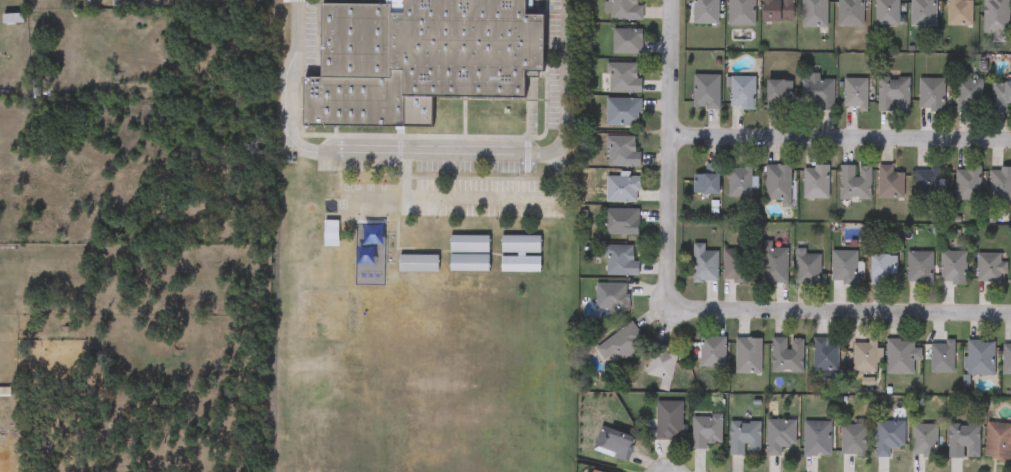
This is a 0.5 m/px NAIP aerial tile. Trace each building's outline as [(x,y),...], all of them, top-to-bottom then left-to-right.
[(402,3),(402,0),(525,0),(525,14),(543,14),(543,72),(524,72),(524,99),(403,98),(402,127),(302,127),(303,77),(319,77),(320,2),(402,3)] [(609,20),(609,0),(638,0),(638,4),(642,4),(642,20),(609,20)] [(692,24),(692,0),(718,0),(718,24),(692,24)] [(728,26),(728,0),(754,0),(754,26),(728,26)] [(762,22),(762,0),(776,0),(793,0),(793,22),(762,22)] [(801,27),(801,0),(826,0),(826,27),(801,27)] [(837,26),(837,0),(862,0),(862,26),(837,26)] [(875,25),(875,0),(898,0),(898,25),(875,25)] [(911,27),(911,0),(935,0),(935,27),(911,27)] [(961,0),(971,0),(971,26),(946,26),(946,0),(961,0)] [(983,34),(983,0),(1008,0),(1008,34),(983,34)] [(641,29),(641,54),(612,54),(612,29),(641,29)] [(607,63),(639,63),(639,93),(607,93),(607,63)] [(692,75),(719,75),(719,110),(692,110),(692,75)] [(833,79),(833,110),(817,110),(817,102),(801,102),(801,76),(819,76),(819,79),(833,79)] [(729,77),(754,77),(754,110),(729,110),(729,77)] [(908,77),(908,111),(894,111),(878,111),(878,77),(908,77)] [(957,112),(957,77),(982,77),(982,112),(957,112)] [(943,78),(944,111),(918,111),(918,78),(943,78)] [(866,79),(866,108),(843,108),(843,79),(866,79)] [(782,110),(766,110),(766,81),(792,81),(792,100),(782,100),(782,110)] [(991,82),(1010,82),(1010,105),(1005,105),(1005,112),(991,112),(991,82)] [(639,98),(639,126),(606,126),(606,98),(639,98)] [(453,117),(453,133),(414,133),(414,116),(453,117)] [(638,137),(638,167),(606,167),(606,137),(638,137)] [(719,195),(692,195),(692,174),(703,174),(703,164),(719,164),(719,195)] [(728,166),(751,167),(750,198),(728,197),(728,166)] [(790,166),(790,205),(781,205),(781,201),(765,201),(765,166),(790,166)] [(828,166),(828,198),(803,198),(803,166),(828,166)] [(839,199),(839,166),(870,166),(870,199),(839,199)] [(903,173),(903,199),(878,199),(878,166),(894,166),(894,173),(903,173)] [(914,199),(914,168),(938,168),(938,199),(914,199)] [(980,201),(955,201),(955,168),(980,168),(980,201)] [(989,168),(1010,168),(1010,201),(990,202),(989,168)] [(605,203),(606,175),(639,176),(638,203),(605,203)] [(603,237),(603,210),(637,210),(637,237),(603,237)] [(323,247),(323,222),(337,222),(337,247),(323,247)] [(449,253),(449,237),(488,237),(488,253),(449,253)] [(540,237),(540,254),(500,254),(500,237),(540,237)] [(787,248),(787,284),(762,284),(762,243),(771,243),(771,248),(787,248)] [(717,252),(717,282),(692,282),(692,245),(704,245),(704,252),(717,252)] [(637,276),(605,276),(605,246),(634,246),(634,261),(637,261),(637,276)] [(747,250),(747,282),(722,282),(722,250),(747,250)] [(856,284),(831,284),(831,251),(856,251),(856,284)] [(966,251),(966,284),(941,284),(941,251),(966,251)] [(795,284),(795,252),(820,252),(820,284),(795,284)] [(932,252),(932,284),(907,284),(907,252),(932,252)] [(977,254),(1000,254),(1000,263),(1007,263),(1007,280),(977,280),(977,254)] [(437,272),(398,272),(398,255),(437,255),(437,272)] [(488,272),(449,272),(449,255),(488,255),(488,272)] [(870,255),(895,255),(895,276),(886,276),(886,284),(870,284),(870,255)] [(500,272),(500,257),(540,257),(540,272),(500,272)] [(595,310),(595,284),(628,284),(628,310),(595,310)] [(614,363),(610,357),(603,361),(595,347),(633,323),(646,344),(614,363)] [(725,337),(725,367),(700,367),(700,337),(725,337)] [(802,373),(771,373),(771,338),(802,338),(802,373)] [(761,373),(735,373),(735,339),(761,339),(761,373)] [(813,340),(838,340),(838,371),(813,371),(813,340)] [(920,349),(920,361),(914,361),(914,374),(886,374),(886,340),(913,340),(913,349),(920,349)] [(853,373),(853,341),(876,341),(876,348),(880,348),(880,373),(853,373)] [(954,373),(930,373),(930,342),(954,342),(954,373)] [(993,342),(993,375),(966,375),(966,342),(993,342)] [(1002,342),(1010,342),(1010,375),(1002,375),(1002,342)] [(668,347),(666,354),(676,356),(669,392),(658,390),(661,378),(647,375),(653,344),(668,347)] [(682,401),(682,438),(656,438),(656,401),(682,401)] [(692,447),(692,415),(721,415),(721,447),(692,447)] [(795,420),(795,447),(781,447),(781,457),(766,457),(766,420),(795,420)] [(803,456),(803,421),(830,421),(830,456),(803,456)] [(875,457),(875,421),(904,421),(904,448),(890,448),(890,457),(875,457)] [(730,455),(730,423),(760,423),(760,455),(730,455)] [(979,423),(979,458),(948,458),(948,423),(979,423)] [(985,423),(1010,423),(1010,461),(984,460),(985,423)] [(936,457),(911,457),(911,424),(936,424),(936,457)] [(592,450),(600,425),(635,437),(626,462),(592,450)] [(841,425),(866,425),(866,455),(841,455),(841,425)]
